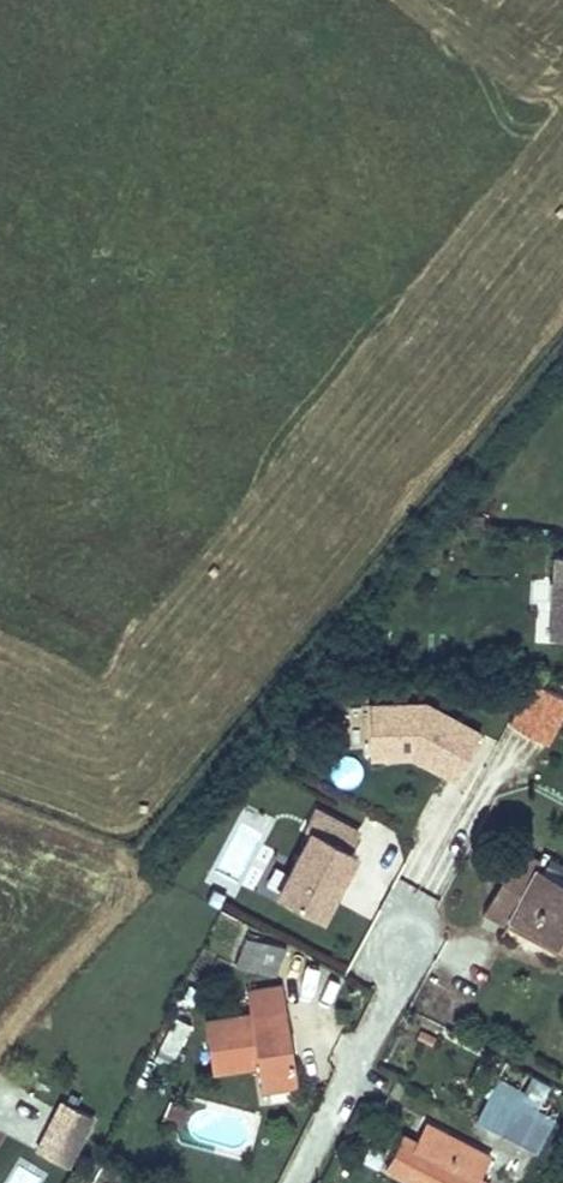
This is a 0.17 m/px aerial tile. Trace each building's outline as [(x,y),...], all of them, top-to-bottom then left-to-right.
[(554,557),(552,582),(562,583),(562,557),(554,557)] [(552,582),(550,610),(556,610),(562,604),(562,583),(552,582)] [(556,610),(550,610),(549,639),(562,640),(562,604),(556,610)] [(510,723),(550,743),(562,716),(562,695),(531,679),(510,723)] [(482,736),(427,705),(364,708),(366,763),(412,761),(454,785),(482,736)] [(288,864),(295,868),(278,902),(323,925),(356,861),(344,854),(356,831),(316,810),(288,864)] [(536,872),(539,863),(518,854),(487,915),(505,925),(510,918),(562,945),(562,886),(536,872)] [(285,952),(253,935),(239,960),(271,977),(285,952)] [(277,1039),(288,1037),(281,990),(246,994),(248,1018),(205,1024),(211,1070),(258,1066),(261,1087),(295,1083),(292,1059),(280,1061),(277,1039)] [(178,1055),(190,1020),(170,1014),(159,1049),(178,1055)] [(562,1052),(562,1033),(554,1030),(548,1047),(562,1052)] [(422,1033),(418,1038),(426,1043),(433,1046),(436,1040),(422,1033)] [(292,1059),(288,1037),(277,1039),(280,1061),(292,1059)] [(498,1080),(478,1121),(537,1153),(558,1112),(498,1080)] [(91,1117),(61,1102),(36,1152),(66,1168),(91,1117)] [(185,1110),(176,1108),(171,1126),(179,1129),(185,1110)] [(408,1182),(465,1182),(469,1175),(482,1180),(490,1162),(426,1130),(419,1145),(404,1138),(388,1172),(408,1182)] [(465,1182),(487,1182),(482,1180),(469,1175),(465,1182)]
